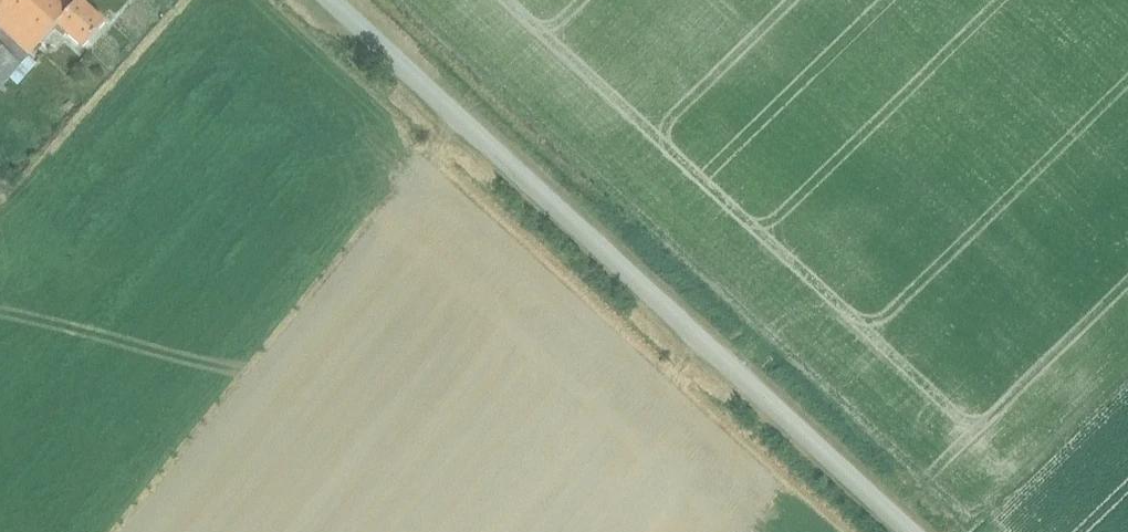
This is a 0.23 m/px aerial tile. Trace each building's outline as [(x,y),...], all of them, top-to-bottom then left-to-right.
[(88,0),(0,0),(0,22),(33,52),(59,23),(84,46),(109,19),(88,0)] [(9,76),(24,60),(0,38),(0,86),(9,76)] [(24,60),(9,76),(17,83),(36,62),(28,55),(24,60)]
